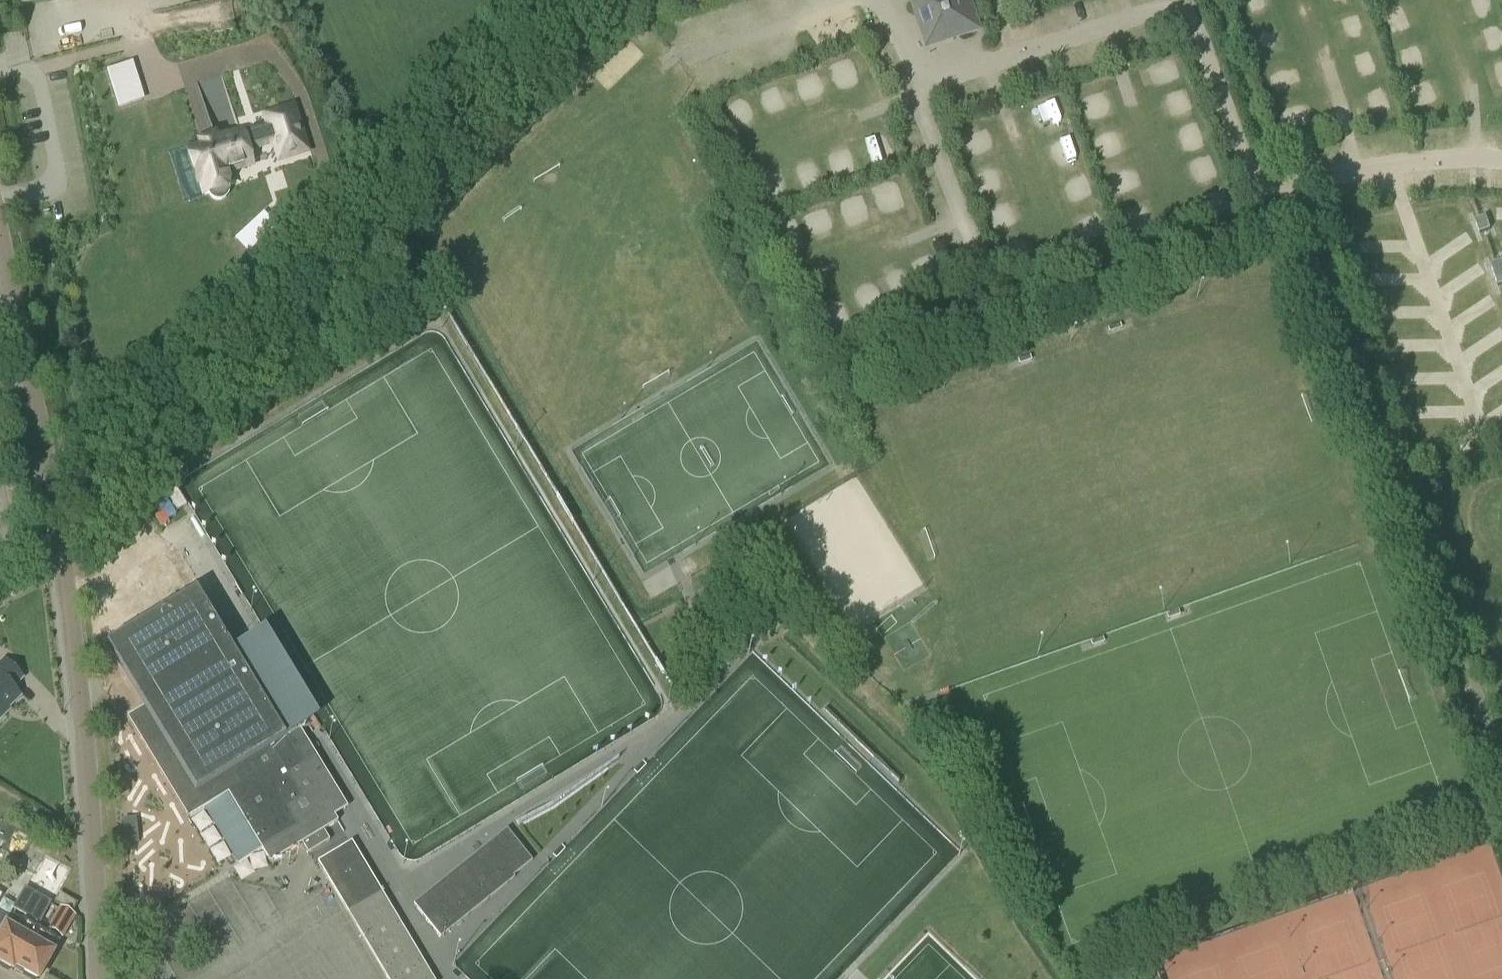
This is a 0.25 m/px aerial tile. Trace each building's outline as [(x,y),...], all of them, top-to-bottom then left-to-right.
[(60,0),(17,0),(19,8),(60,0)] [(982,32),(971,0),(908,0),(924,51),(982,32)] [(235,128),(181,145),(190,173),(193,172),(197,185),(224,177),(220,163),(244,156),(239,141),(266,132),(272,153),(299,144),(288,111),(284,112),(280,107),(274,105),(269,107),(265,112),(265,118),(262,119),(262,121),(236,130),(235,128)] [(877,142),(861,160),(870,169),(887,151),(877,142)] [(182,602),(159,564),(143,574),(146,579),(117,597),(136,629),(108,646),(144,707),(127,718),(188,819),(204,809),(237,864),(261,849),(270,863),(302,844),(308,854),(330,841),(323,830),(338,822),(334,816),(347,808),(301,731),(285,741),(196,593),(182,602)] [(324,717),(271,627),(240,645),(294,735),(324,717)] [(4,657),(0,661),(0,715),(20,696),(12,689),(24,678),(4,657)] [(441,938),(515,879),(513,877),(532,862),(507,830),(413,905),(441,938)] [(14,854),(32,862),(42,840),(25,832),(14,854)] [(316,863),(346,911),(347,913),(387,978),(433,978),(381,893),(350,842),(316,863)] [(51,903),(25,888),(12,910),(39,925),(51,903)] [(78,903),(64,896),(60,893),(54,902),(60,906),(73,913),(78,903)] [(76,915),(73,913),(60,906),(47,929),(63,938),(76,915)] [(53,954),(60,941),(12,914),(8,921),(0,916),(0,964),(13,971),(15,967),(35,978),(39,978),(53,954)]
